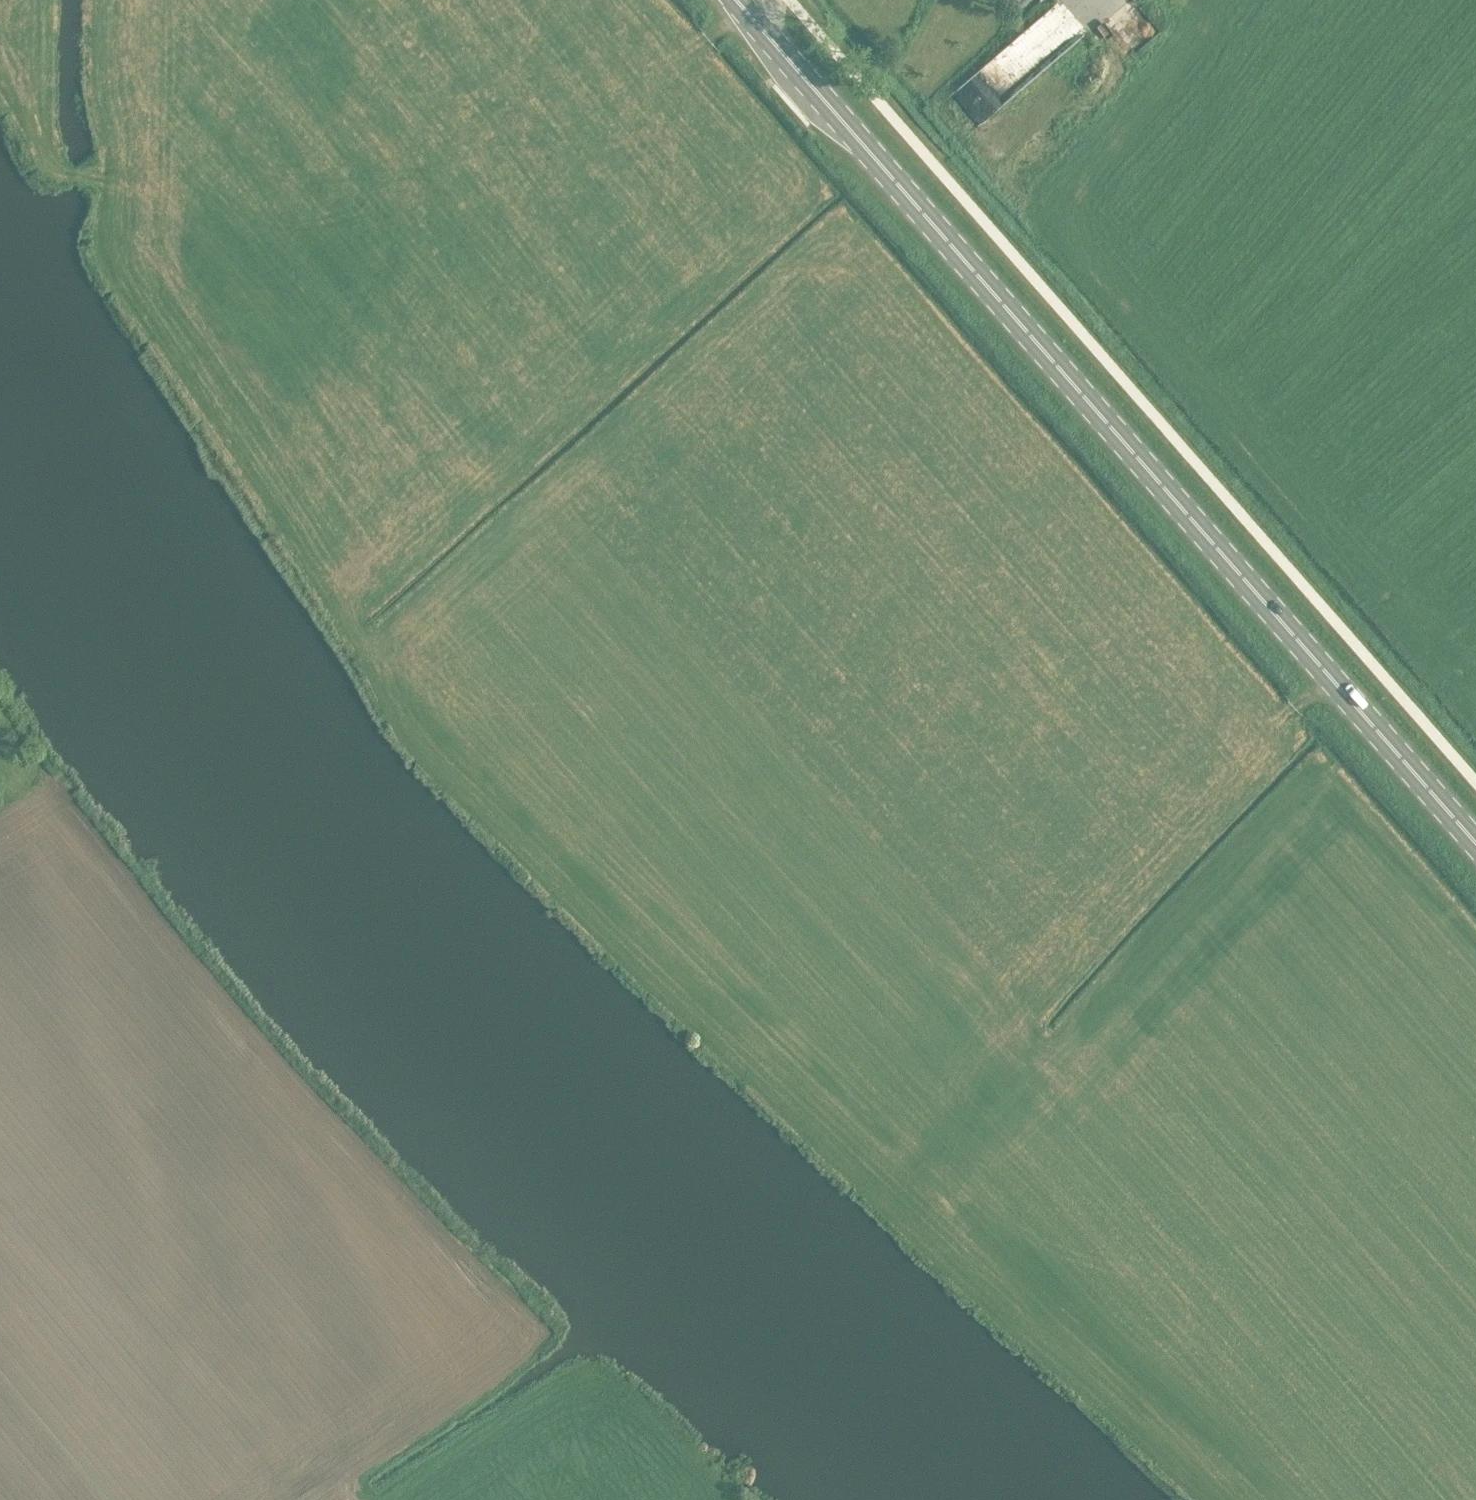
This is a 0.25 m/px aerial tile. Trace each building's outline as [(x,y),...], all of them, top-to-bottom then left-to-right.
[(1099,0),(1068,0),(1067,2),(1080,17),(1099,0)]
